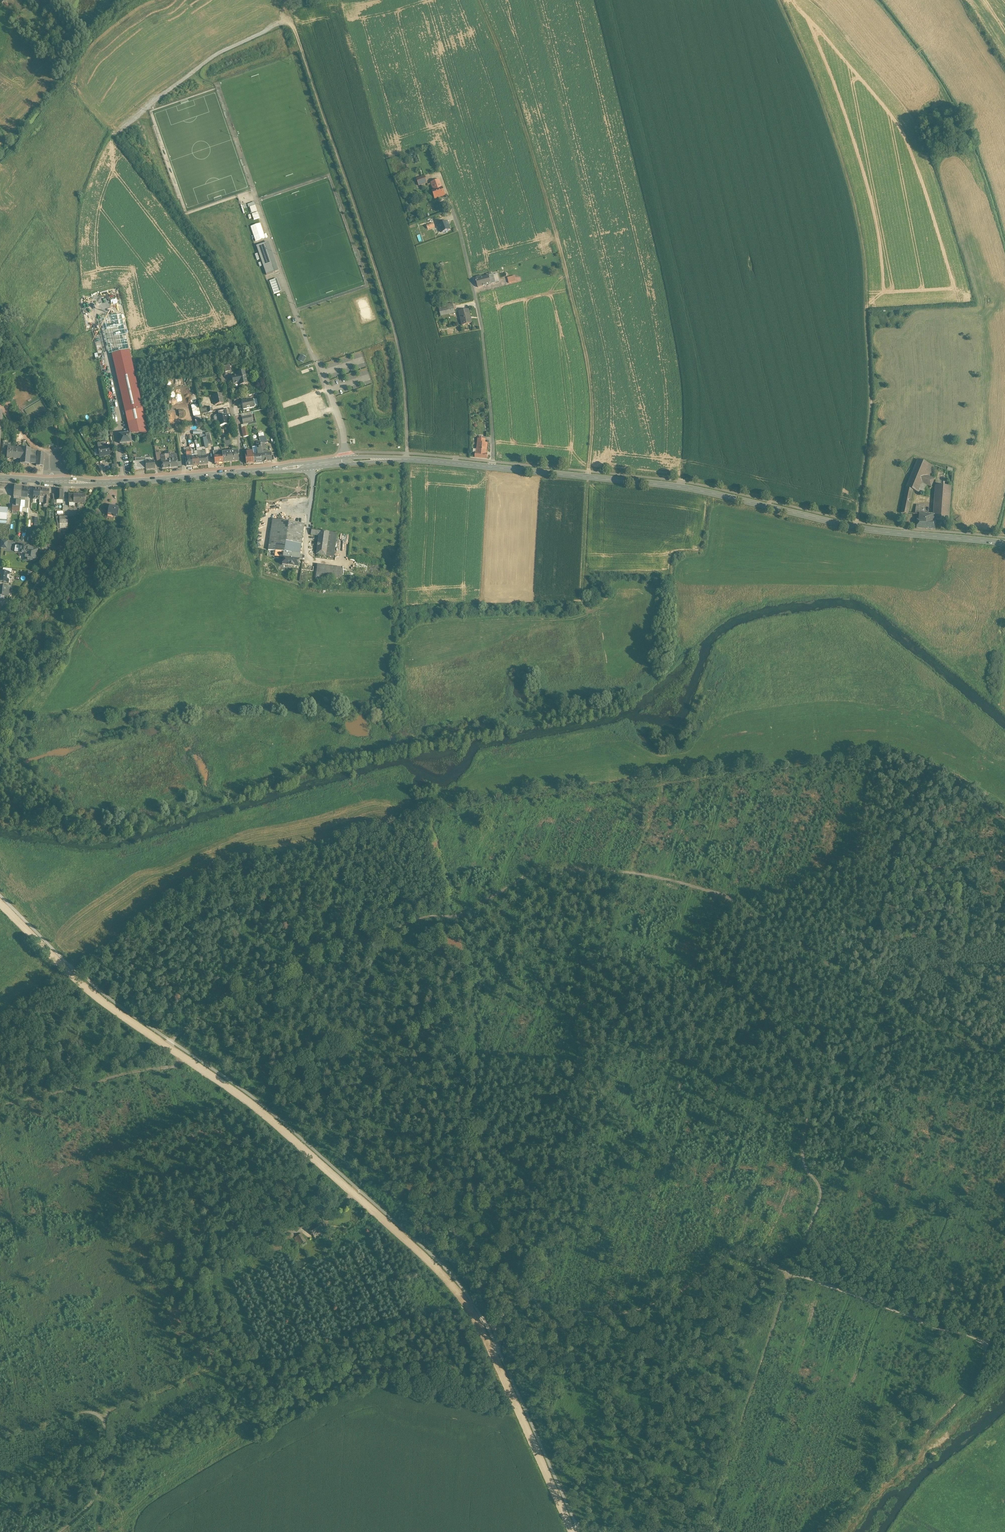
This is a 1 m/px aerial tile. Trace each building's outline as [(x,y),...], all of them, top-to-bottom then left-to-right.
[(425,176),(417,179),(419,186),(427,183),(425,176)] [(440,180),(431,183),(434,190),(442,187),(440,180)] [(434,190),(432,191),(435,199),(446,196),(442,187),(434,190)] [(251,213),(257,210),(254,202),(248,204),(251,213)] [(447,222),(439,225),(442,233),(450,230),(447,222)] [(254,241),(264,238),(261,223),(251,226),(254,241)] [(265,243),(256,246),(266,275),(275,272),(265,243)] [(482,276),(476,277),(477,279),(476,279),(478,288),(491,284),(496,283),(494,275),(482,278),(482,276)] [(269,281),(274,293),(281,291),(277,278),(269,281)] [(454,307),(439,310),(441,316),(455,313),(454,307)] [(469,310),(460,312),(462,319),(461,319),(462,326),(472,323),(471,319),(469,310)] [(129,350),(118,353),(123,372),(116,374),(125,413),(134,411),(136,421),(138,420),(139,420),(145,419),(138,389),(140,389),(139,383),(137,383),(129,350)] [(123,372),(118,353),(112,354),(116,374),(123,372)] [(300,354),(297,360),(303,362),(306,356),(300,354)] [(325,363),(327,369),(339,364),(337,359),(325,363)] [(245,371),(237,373),(239,383),(240,386),(247,384),(245,371)] [(221,394),(213,396),(215,405),(223,403),(221,394)] [(252,399),(241,401),(243,410),(254,407),(258,406),(256,399),(253,400),(252,399)] [(226,415),(221,416),(220,415),(217,415),(215,416),(214,418),(215,422),(219,421),(220,426),(228,424),(226,415)] [(251,416),(242,417),(244,425),(249,424),(253,423),(251,416)] [(136,421),(123,424),(123,422),(118,423),(119,435),(130,434),(130,436),(140,436),(140,435),(140,433),(139,420),(138,420),(136,421)] [(130,434),(119,435),(120,444),(131,443),(130,436),(130,434)] [(260,442),(256,443),(258,454),(256,454),(253,455),(254,463),(264,462),(262,454),(260,444),(260,442)] [(478,442),(478,450),(479,450),(478,453),(475,453),(475,458),(487,459),(488,454),(486,454),(487,443),(484,443),(478,442)] [(11,444),(3,443),(3,449),(6,449),(6,454),(7,454),(8,448),(11,448),(11,444)] [(103,443),(97,444),(98,448),(99,457),(105,457),(105,456),(110,455),(109,452),(111,452),(110,447),(109,448),(108,447),(104,448),(103,443)] [(264,443),(260,444),(262,454),(264,462),(267,462),(272,462),(271,453),(267,454),(265,444),(264,443)] [(22,449),(14,449),(13,459),(21,460),(22,449)] [(31,450),(22,449),(21,460),(21,464),(29,465),(29,463),(36,464),(36,458),(30,457),(31,450)] [(222,450),(213,451),(215,464),(223,463),(222,453),(222,450)] [(43,466),(45,453),(38,452),(36,465),(43,466)] [(238,452),(222,453),(223,463),(239,461),(238,452)] [(253,452),(244,452),(246,464),(254,463),(253,455),(253,452)] [(168,456),(166,456),(165,455),(161,455),(161,461),(162,469),(178,467),(177,462),(176,455),(169,456),(169,454),(168,454),(168,456)] [(200,457),(198,457),(199,465),(208,464),(207,456),(206,456),(200,457)] [(918,460),(906,488),(913,491),(918,493),(930,465),(918,460)] [(135,462),(133,462),(134,470),(146,469),(145,461),(137,462),(135,462)] [(145,461),(146,469),(146,470),(155,469),(154,461),(145,461)] [(930,465),(918,493),(921,494),(924,492),(927,486),(931,478),(929,477),(934,466),(930,465)] [(951,487),(935,486),(933,515),(933,520),(936,520),(949,521),(951,487)] [(22,487),(15,487),(14,494),(15,494),(15,497),(21,497),(22,487)] [(30,488),(22,487),(21,497),(27,498),(27,495),(29,495),(30,488)] [(913,491),(906,488),(901,514),(908,514),(913,491)] [(49,490),(41,489),(40,500),(39,503),(44,503),(44,505),(48,505),(49,490)] [(85,495),(69,495),(69,503),(78,503),(85,503),(85,495)] [(120,507),(109,505),(108,514),(114,515),(114,516),(118,517),(120,507)] [(925,506),(916,505),(915,515),(919,515),(919,514),(924,515),(925,506)] [(304,525),(273,520),(272,520),(268,550),(284,552),(300,555),(301,546),(304,524),(304,525)] [(329,532),(319,531),(318,536),(316,555),(326,556),(329,532)] [(337,533),(329,532),(326,556),(334,557),(337,533)] [(37,550),(27,548),(27,546),(22,545),(21,547),(20,553),(26,554),(25,560),(35,562),(37,550)] [(300,555),(284,552),(282,565),(298,567),(300,559),(299,559),(300,555)] [(342,569),(317,565),(316,575),(325,576),(341,578),(342,569)] [(0,572),(0,582),(8,583),(9,580),(10,580),(10,576),(9,576),(10,573),(3,572),(0,572)] [(0,588),(0,596),(8,597),(9,589),(3,588),(0,588)] [(8,597),(0,596),(0,597),(0,604),(7,605),(8,597)] [(322,1219),(318,1222),(318,1223),(309,1228),(313,1236),(323,1230),(323,1231),(327,1228),(322,1219)] [(300,1245),(306,1242),(301,1233),(295,1236),(300,1245)]
